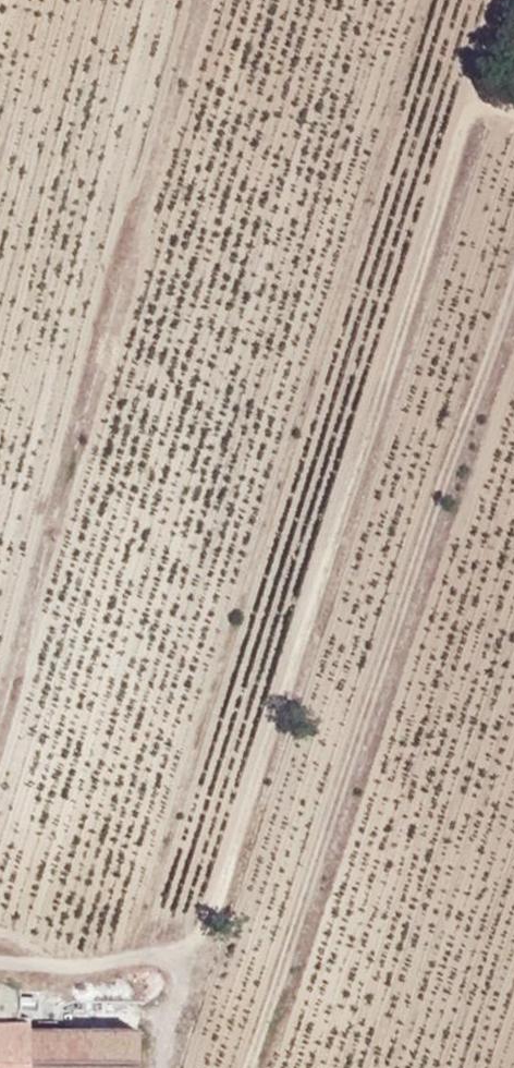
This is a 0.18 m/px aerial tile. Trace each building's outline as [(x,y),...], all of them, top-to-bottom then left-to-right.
[(135,1018),(0,1020),(0,1067),(136,1067),(135,1018)]
